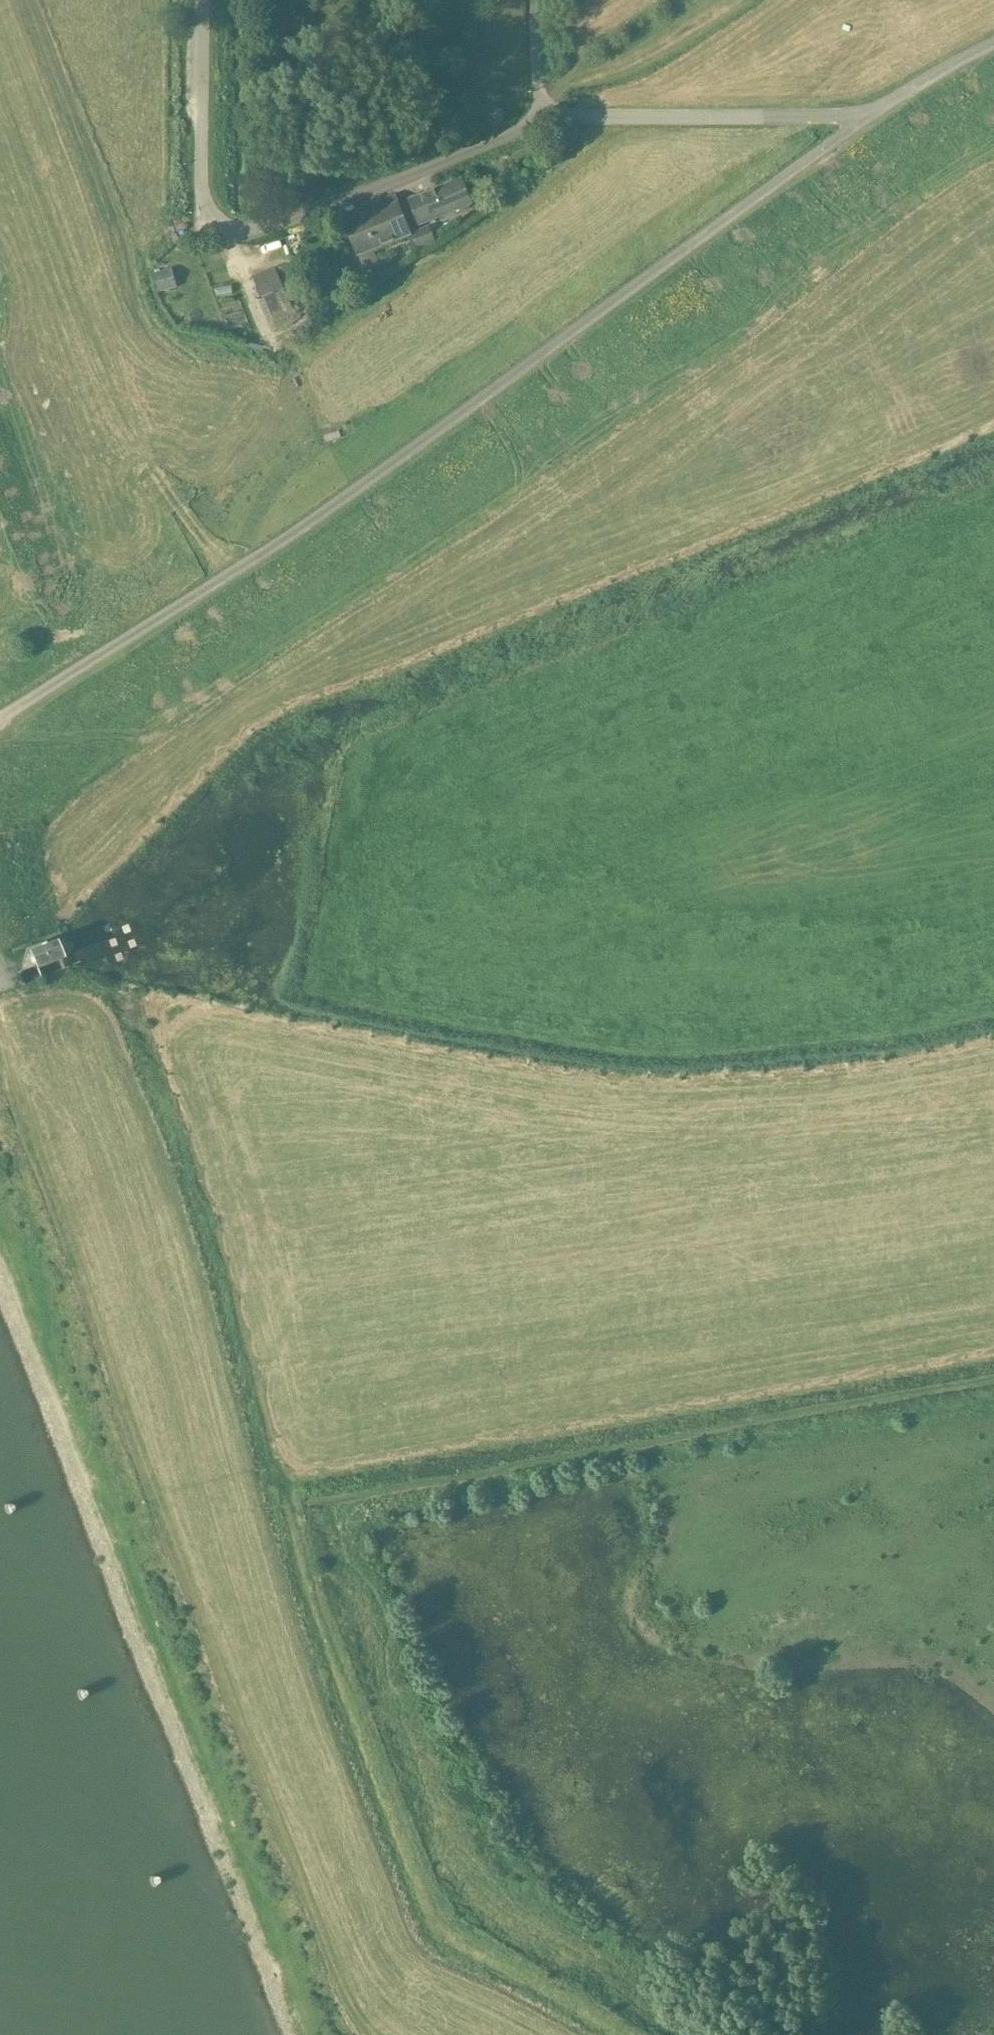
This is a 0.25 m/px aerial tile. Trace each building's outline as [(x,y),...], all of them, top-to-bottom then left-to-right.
[(420,226),(460,209),(473,204),(462,178),(449,184),(410,200),(420,226)] [(411,235),(395,196),(375,204),(377,210),(344,223),(358,256),(411,235)] [(411,233),(415,244),(417,249),(437,243),(431,226),(411,233)] [(287,263),(277,268),(285,287),(296,283),(287,263)] [(252,277),(260,296),(261,299),(284,289),(275,268),(252,277)] [(171,269),(170,269),(153,274),(159,292),(176,286),(171,269)] [(285,291),(260,302),(259,302),(272,334),(288,327),(285,319),(295,315),(285,291)] [(36,970),(64,959),(56,941),(29,952),(36,970)]
